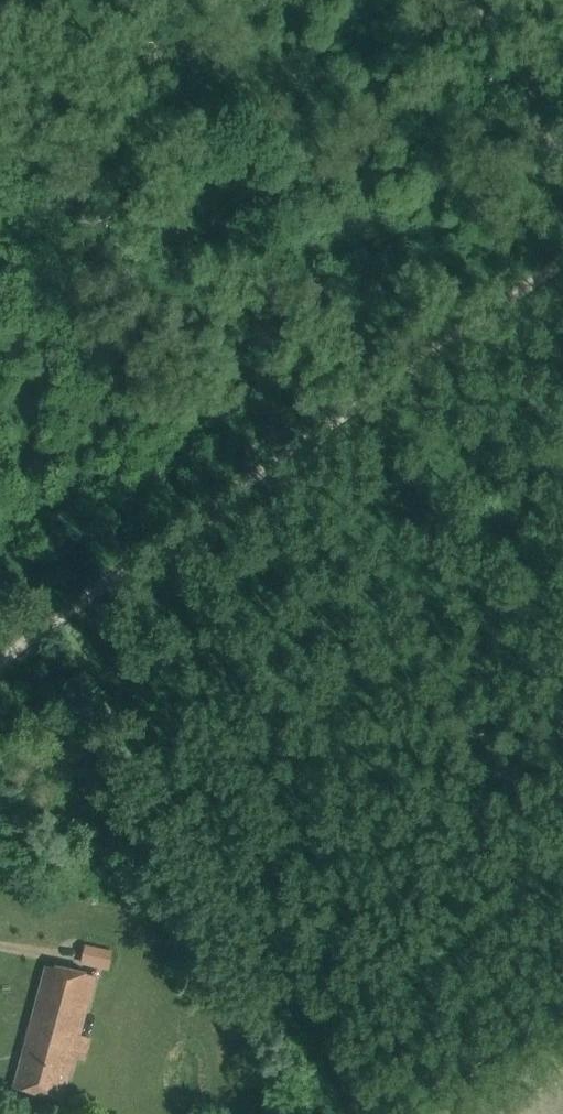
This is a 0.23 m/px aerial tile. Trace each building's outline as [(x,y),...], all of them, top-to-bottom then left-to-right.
[(62,1103),(95,977),(47,966),(14,1089),(62,1103)]
